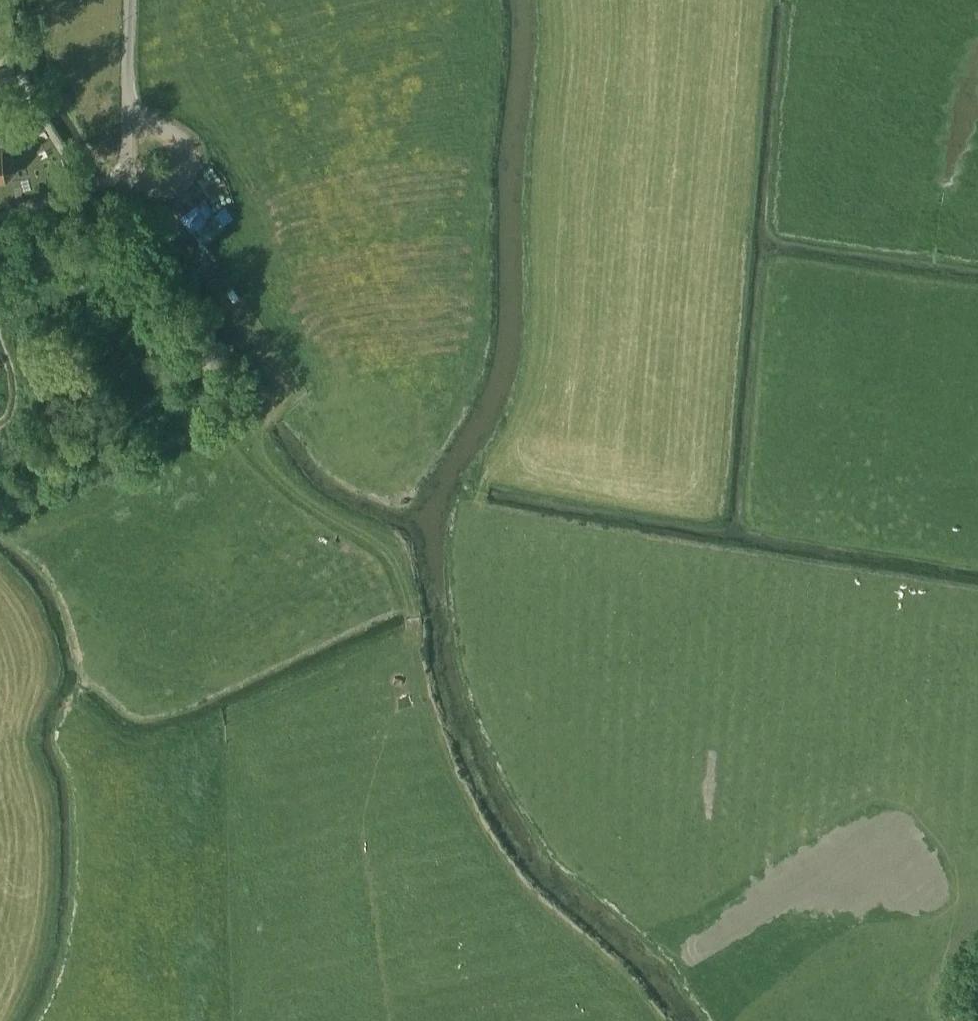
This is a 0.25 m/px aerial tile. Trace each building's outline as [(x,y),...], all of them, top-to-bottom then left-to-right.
[(16,76),(13,64),(0,67),(0,79),(16,76)] [(14,164),(12,151),(1,143),(0,143),(0,178),(4,177),(14,164)] [(206,193),(180,211),(192,228),(197,225),(206,236),(226,222),(206,193)]
